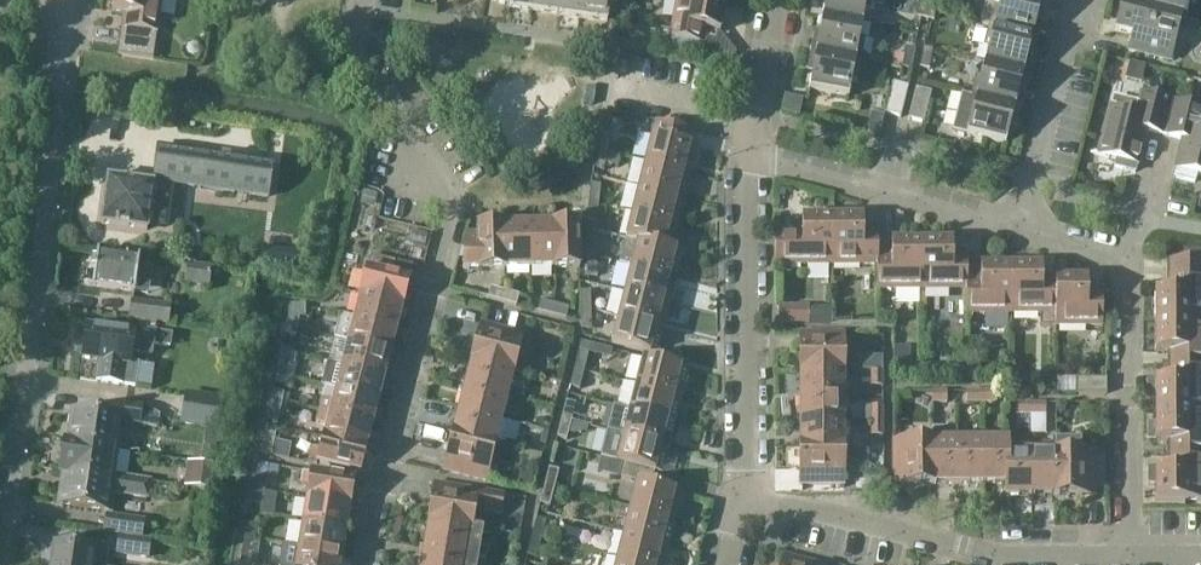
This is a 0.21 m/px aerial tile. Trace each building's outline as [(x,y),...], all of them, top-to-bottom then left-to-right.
[(162,0),(113,0),(111,13),(130,16),(127,29),(122,29),(122,28),(121,28),(117,55),(154,60),(162,0)] [(510,2),(509,2),(508,7),(534,11),(535,0),(510,0),(510,2)] [(560,0),(535,0),(534,11),(558,15),(560,0)] [(585,0),(560,0),(558,15),(583,18),(585,0)] [(610,12),(619,13),(620,1),(621,2),(621,0),(585,0),(583,18),(608,22),(610,12)] [(726,2),(713,0),(677,0),(670,38),(705,44),(707,30),(720,32),(726,2)] [(873,0),(826,0),(823,17),(862,24),(865,9),(871,10),(873,0)] [(928,0),(919,0),(915,17),(925,19),(928,0)] [(938,0),(935,0),(928,0),(925,19),(934,21),(938,0)] [(1043,1),(1041,0),(1001,0),(1000,6),(985,3),(979,24),(989,26),(1039,39),(1043,23),(1037,22),(1043,1)] [(1186,0),(1124,0),(1124,2),(1182,17),(1186,0)] [(1171,61),(1182,17),(1124,2),(1116,31),(1133,35),(1129,50),(1171,61)] [(860,38),(862,24),(823,17),(820,37),(814,36),(811,51),(862,61),(866,39),(860,38)] [(669,37),(671,28),(661,26),(660,36),(669,37)] [(1035,54),(1039,39),(989,26),(983,47),(989,48),(985,63),(1024,72),(1030,52),(1035,54)] [(653,43),(655,33),(644,30),(641,41),(653,43)] [(725,51),(726,44),(712,41),(711,49),(725,51)] [(912,70),(916,50),(906,48),(905,55),(896,53),(893,66),(912,70)] [(930,69),(933,50),(924,48),(920,68),(930,69)] [(858,82),(862,61),(811,51),(808,67),(814,68),(810,90),(849,97),(852,81),(858,82)] [(1141,83),(1145,66),(1130,62),(1126,79),(1141,83)] [(1019,92),(1024,72),(985,63),(982,77),(976,75),(971,96),(1021,109),(1025,94),(1019,92)] [(901,118),(909,87),(894,83),(886,114),(901,118)] [(924,124),(932,93),(916,89),(908,120),(924,124)] [(1146,130),(1165,134),(1173,100),(1142,93),(1136,114),(1112,108),(1100,155),(1117,159),(1115,167),(1136,172),(1146,130)] [(1021,109),(971,96),(963,94),(954,131),(1006,144),(1012,123),(1017,124),(1021,109)] [(1173,100),(1165,134),(1184,139),(1176,169),(1200,175),(1200,107),(1173,100)] [(692,173),(698,147),(689,145),(692,131),(656,121),(645,161),(692,173)] [(608,152),(612,138),(602,136),(599,149),(608,152)] [(158,148),(154,182),(268,197),(273,164),(273,163),(254,161),(158,148)] [(616,171),(619,158),(607,155),(608,152),(599,149),(594,171),(603,173),(604,168),(616,171)] [(685,198),(692,173),(645,161),(639,186),(685,198)] [(274,195),(289,195),(290,163),(275,162),(274,195)] [(108,179),(102,225),(148,231),(149,225),(165,227),(170,188),(154,185),(108,179)] [(679,223),(685,198),(639,186),(633,212),(679,223)] [(599,203),(601,189),(591,187),(589,202),(599,203)] [(596,223),(599,203),(589,202),(586,221),(596,223)] [(672,249),(673,247),(679,223),(633,212),(626,238),(672,249)] [(833,266),(833,219),(803,219),(803,230),(776,230),(776,266),(833,266)] [(878,267),(878,261),(878,237),(864,237),(864,219),(833,219),(833,266),(878,267)] [(529,268),(554,267),(553,223),(528,224),(529,268)] [(554,267),(580,267),(579,223),(553,223),(554,267)] [(505,269),(529,268),(528,224),(503,225),(505,269)] [(463,270),(479,270),(505,269),(503,225),(478,226),(478,235),(467,235),(463,250),(463,270)] [(672,249),(626,238),(619,266),(631,269),(632,265),(677,277),(684,250),(673,247),(672,249)] [(596,258),(596,242),(587,242),(587,258),(596,258)] [(922,291),(922,242),(892,242),(892,261),(878,261),(878,267),(878,290),(922,291)] [(967,291),(968,285),(968,260),(952,260),(952,242),(922,242),(922,291),(967,291)] [(298,251),(264,247),(262,263),(296,268),(298,251)] [(150,295),(153,271),(139,269),(140,260),(98,254),(93,287),(150,295)] [(361,293),(404,304),(410,280),(394,276),(398,262),(371,255),(361,293)] [(588,279),(597,279),(596,258),(587,258),(588,279)] [(1200,321),(1200,260),(1169,260),(1169,291),(1155,291),(1155,321),(1200,321)] [(671,302),(677,277),(632,265),(631,269),(625,291),(671,302)] [(1011,314),(1012,266),(982,266),(982,285),(968,285),(967,291),(967,314),(1011,314)] [(1056,326),(1056,285),(1042,285),(1042,266),(1012,266),(1011,314),(1041,314),(1041,326),(1056,326)] [(210,287),(212,269),(189,267),(187,284),(210,287)] [(1103,326),(1103,297),(1088,297),(1088,278),(1056,278),(1056,285),(1056,326),(1103,326)] [(502,302),(505,291),(491,288),(488,298),(502,302)] [(516,306),(519,295),(505,291),(502,302),(516,306)] [(664,328),(671,302),(625,291),(619,316),(664,328)] [(398,328),(404,304),(361,293),(355,317),(398,328)] [(581,310),(590,310),(590,295),(581,295),(581,310)] [(168,325),(171,306),(133,301),(131,320),(168,325)] [(552,315),(555,304),(541,301),(538,311),(552,315)] [(566,318),(569,307),(555,304),(552,315),(566,318)] [(306,317),(306,306),(291,306),(287,325),(298,328),(300,317),(306,317)] [(779,323),(809,322),(809,308),(779,309),(779,323)] [(582,332),(591,331),(590,310),(581,310),(582,332)] [(391,352),(398,328),(355,317),(340,313),(333,337),(391,352)] [(658,354),(664,328),(619,316),(612,342),(658,354)] [(1155,321),(1155,352),(1168,352),(1168,366),(1200,366),(1200,321),(1155,321)] [(516,364),(524,334),(481,323),(473,353),(516,364)] [(296,337),(298,328),(287,325),(285,335),(296,337)] [(87,328),(83,359),(99,362),(97,382),(124,385),(137,387),(151,389),(154,367),(140,365),(131,364),(133,353),(137,354),(152,356),(154,344),(169,346),(171,336),(118,329),(118,332),(87,328)] [(799,363),(843,363),(843,332),(799,332),(799,363)] [(385,376),(391,352),(333,337),(327,361),(385,376)] [(582,342),(579,351),(589,353),(599,356),(601,347),(582,342)] [(290,365),(293,351),(282,349),(279,363),(290,365)] [(911,350),(897,350),(897,364),(911,364),(911,350)] [(584,371),(589,353),(579,351),(575,369),(584,371)] [(508,393),(516,364),(473,353),(466,382),(508,393)] [(682,396),(689,369),(644,358),(637,385),(682,396)] [(379,400),(385,376),(327,361),(321,385),(336,389),(379,400)] [(287,380),(290,365),(279,363),(276,378),(287,380)] [(799,394),(843,394),(843,363),(799,363),(799,394)] [(1168,366),(1169,380),(1143,380),(1143,397),(1150,397),(1150,407),(1200,407),(1200,366),(1168,366)] [(968,382),(968,368),(954,368),(954,382),(968,382)] [(980,368),(968,368),(968,382),(980,382),(980,368)] [(580,390),(584,371),(575,369),(570,387),(580,390)] [(882,385),(883,371),(872,371),(872,385),(882,385)] [(1076,394),(1111,393),(1110,378),(1075,379),(1076,394)] [(501,423),(508,393),(466,382),(458,412),(501,423)] [(675,422),(682,396),(637,385),(630,411),(675,422)] [(372,424),(379,400),(336,389),(333,402),(320,399),(317,410),(372,424)] [(280,408),(283,393),(273,391),(269,406),(280,408)] [(933,401),(947,401),(947,391),(933,391),(933,401)] [(968,401),(982,401),(982,391),(968,391),(968,401)] [(982,401),(997,401),(996,391),(982,391),(982,401)] [(186,394),(181,425),(217,430),(219,415),(222,400),(222,399),(186,394)] [(799,424),(844,424),(843,394),(799,394),(799,424)] [(571,423),(575,405),(566,402),(561,421),(571,423)] [(1016,414),(1036,413),(1036,403),(1016,403),(1016,414)] [(1036,413),(1045,413),(1045,403),(1036,403),(1036,413)] [(144,407),(126,405),(123,424),(158,428),(160,417),(144,407)] [(277,422),(280,408),(269,406),(266,420),(277,422)] [(883,424),(883,406),(872,406),(872,424),(883,424)] [(1168,456),(1200,456),(1200,407),(1150,407),(1150,425),(1143,425),(1143,441),(1168,442),(1168,456)] [(366,448),(368,439),(372,424),(317,410),(314,422),(327,425),(324,437),(366,448)] [(72,439),(71,444),(118,451),(119,446),(120,440),(117,439),(117,438),(120,418),(93,414),(76,411),(72,439)] [(669,448),(675,422),(630,411),(623,436),(669,448)] [(493,452),(501,423),(458,412),(451,441),(493,452)] [(567,441),(571,423),(561,421),(557,439),(567,441)] [(799,454),(844,454),(844,424),(799,424),(799,454)] [(883,435),(883,424),(872,424),(872,435),(883,435)] [(270,456),(276,427),(265,425),(259,454),(270,456)] [(923,484),(951,484),(951,427),(933,427),(933,440),(923,440),(923,484)] [(958,440),(958,427),(951,427),(951,484),(980,484),(980,440),(958,440)] [(662,474),(669,448),(623,436),(617,462),(625,464),(655,471),(662,474)] [(1037,496),(1065,496),(1065,436),(1056,436),(1056,444),(1043,444),(1043,451),(1037,451),(1037,496)] [(1082,451),(1082,436),(1065,436),(1065,496),(1095,496),(1095,451),(1082,451)] [(359,474),(366,448),(324,437),(320,450),(313,448),(309,463),(316,465),(317,463),(359,474)] [(893,484),(923,484),(923,440),(893,440),(893,484)] [(1006,484),(1006,451),(1007,451),(1007,440),(980,440),(980,484),(1005,484),(1006,484)] [(485,482),(493,452),(451,441),(443,471),(485,482)] [(62,467),(62,469),(67,470),(114,476),(114,474),(116,466),(118,451),(71,444),(66,443),(64,458),(62,467)] [(1037,451),(1007,451),(1006,451),(1006,484),(1005,484),(1005,496),(1037,496),(1037,451)] [(799,485),(843,485),(844,454),(799,454),(799,485)] [(1168,456),(1168,470),(1143,470),(1143,487),(1150,487),(1150,501),(1200,501),(1200,456),(1168,456)] [(217,493),(221,467),(188,463),(184,488),(217,493)] [(676,519),(682,493),(651,485),(655,471),(625,464),(621,479),(637,482),(630,507),(676,519)] [(554,488),(559,470),(549,467),(544,486),(554,488)] [(66,474),(62,505),(106,512),(109,492),(112,493),(148,499),(150,484),(151,481),(114,476),(67,470),(66,474)] [(308,486),(306,498),(349,505),(354,480),(302,471),(300,485),(308,486)] [(533,490),(537,475),(523,471),(519,486),(533,490)] [(263,490),(266,476),(256,474),(253,488),(263,490)] [(435,483),(429,520),(472,527),(475,510),(500,514),(503,494),(435,483)] [(550,506),(554,488),(544,486),(540,504),(550,506)] [(260,505),(263,490),(253,488),(250,503),(260,505)] [(345,530),(349,505),(306,498),(302,522),(345,530)] [(669,544),(676,519),(630,507),(624,533),(669,544)] [(145,520),(107,514),(105,531),(142,537),(145,520)] [(399,535),(403,517),(394,515),(389,532),(399,535)] [(541,539),(545,521),(536,519),(531,537),(541,539)] [(421,564),(478,564),(484,529),(472,527),(429,520),(421,564)] [(254,539),(256,524),(245,522),(243,537),(254,539)] [(341,554),(345,530),(302,522),(298,547),(341,554)] [(669,544),(624,533),(617,559),(643,564),(664,564),(669,544)] [(148,559),(150,541),(119,536),(116,554),(148,559)] [(255,564),(259,540),(254,539),(243,537),(239,562),(255,564)] [(537,558),(541,539),(531,537),(527,555),(537,558)] [(53,564),(106,564),(108,552),(55,544),(53,564)] [(341,554),(298,547),(295,564),(339,564),(341,554)] [(784,555),(781,564),(823,564),(784,555)]
